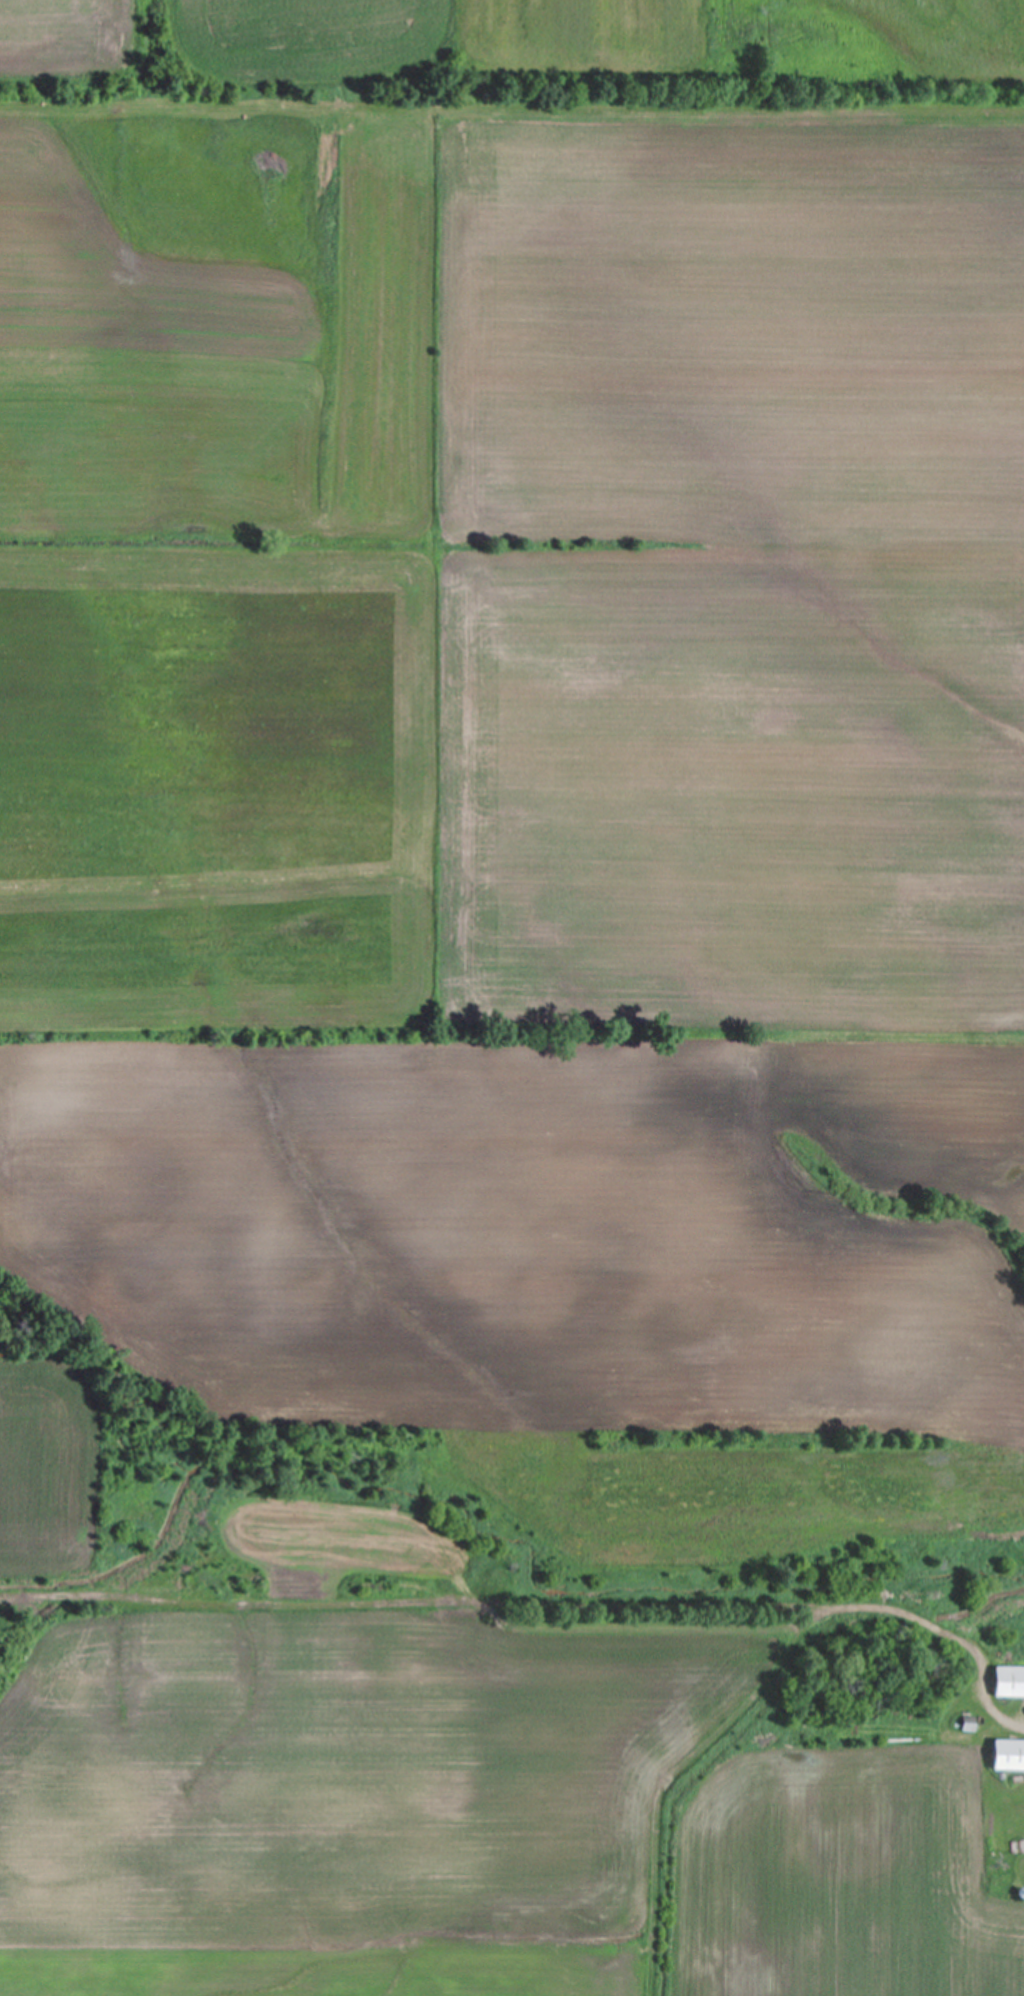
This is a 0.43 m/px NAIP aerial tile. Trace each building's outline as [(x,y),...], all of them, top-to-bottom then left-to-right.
[(1023,1697),(1023,1667),(991,1667),(991,1697),(1023,1697)] [(1023,1770),(1023,1740),(989,1740),(989,1770),(1023,1770)]
